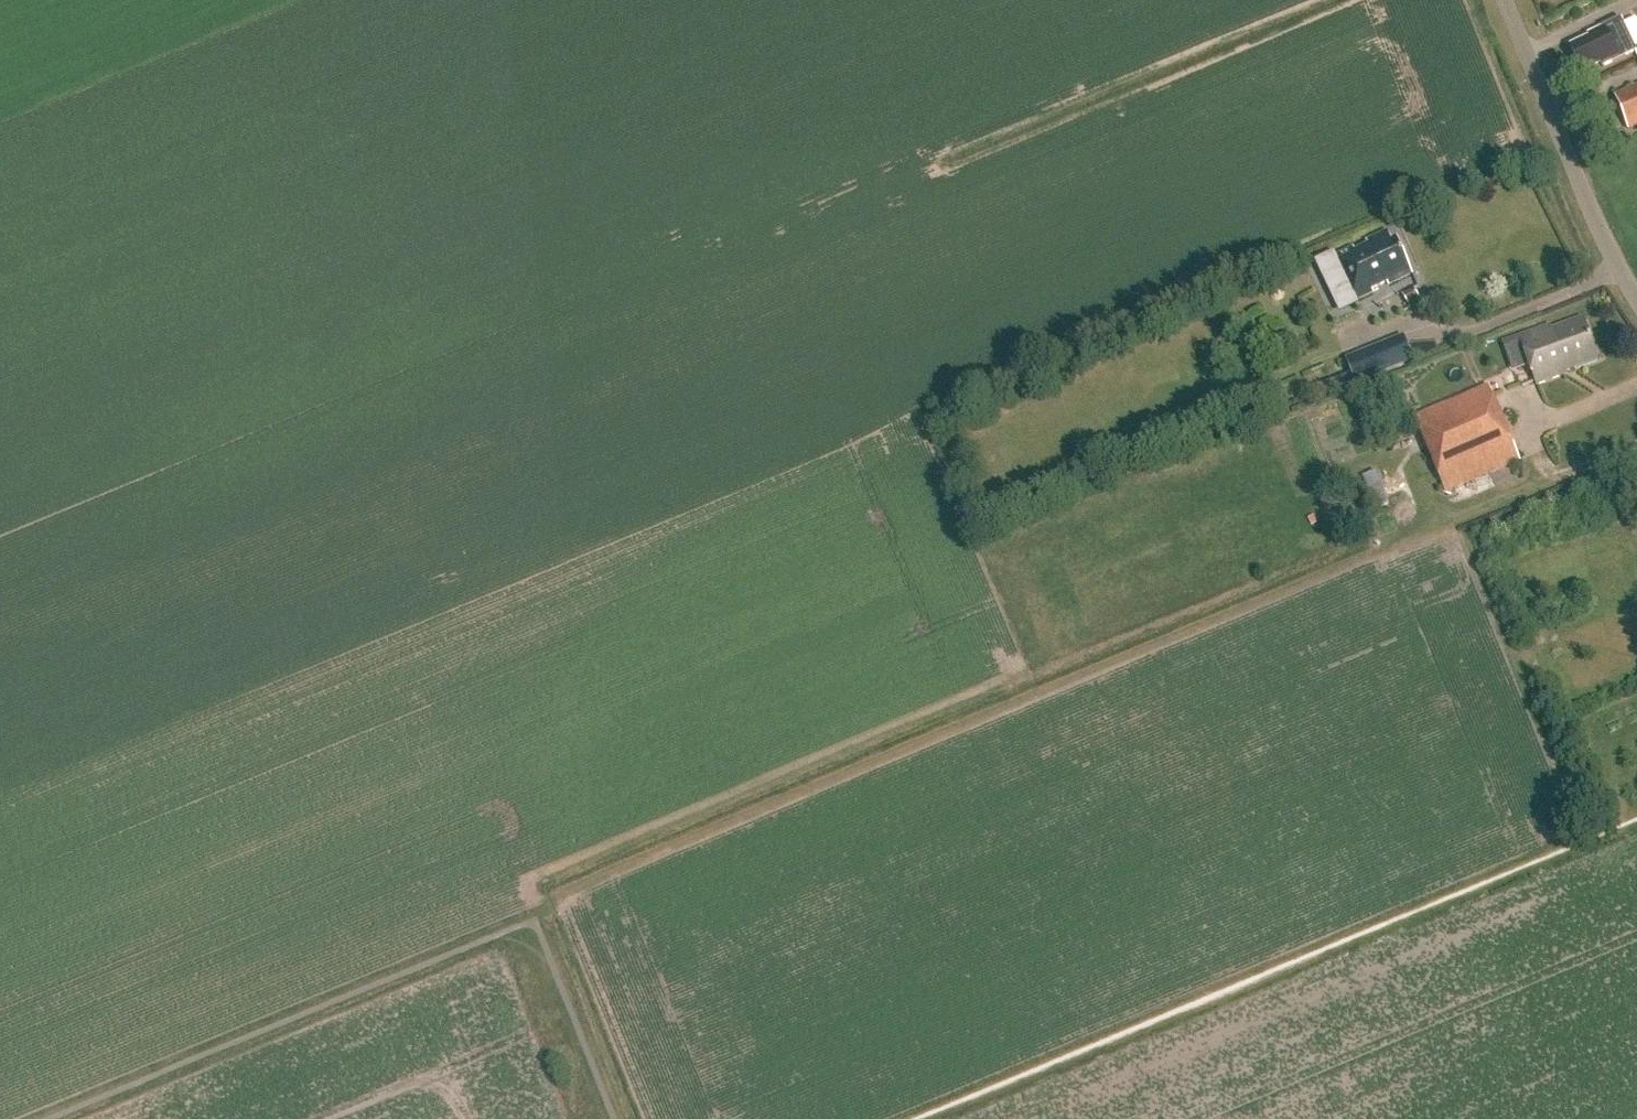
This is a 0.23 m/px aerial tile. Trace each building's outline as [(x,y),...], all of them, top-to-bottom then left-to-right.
[(1601,65),(1603,69),(1636,53),(1620,19),(1602,27),(1604,32),(1571,48),(1583,73),(1601,65)] [(1636,127),(1636,88),(1614,97),(1628,131),(1636,127)] [(1356,302),(1408,277),(1391,243),(1386,246),(1381,236),(1335,258),(1356,302)] [(1408,305),(1419,299),(1414,289),(1403,295),(1408,305)] [(1568,377),(1567,374),(1599,363),(1584,320),(1552,332),(1551,328),(1521,338),(1538,387),(1568,377)] [(1346,358),(1356,384),(1393,370),(1384,345),(1346,358)] [(1442,493),(1517,462),(1487,388),(1412,420),(1442,493)] [(1376,511),(1389,506),(1375,472),(1363,477),(1376,511)]
